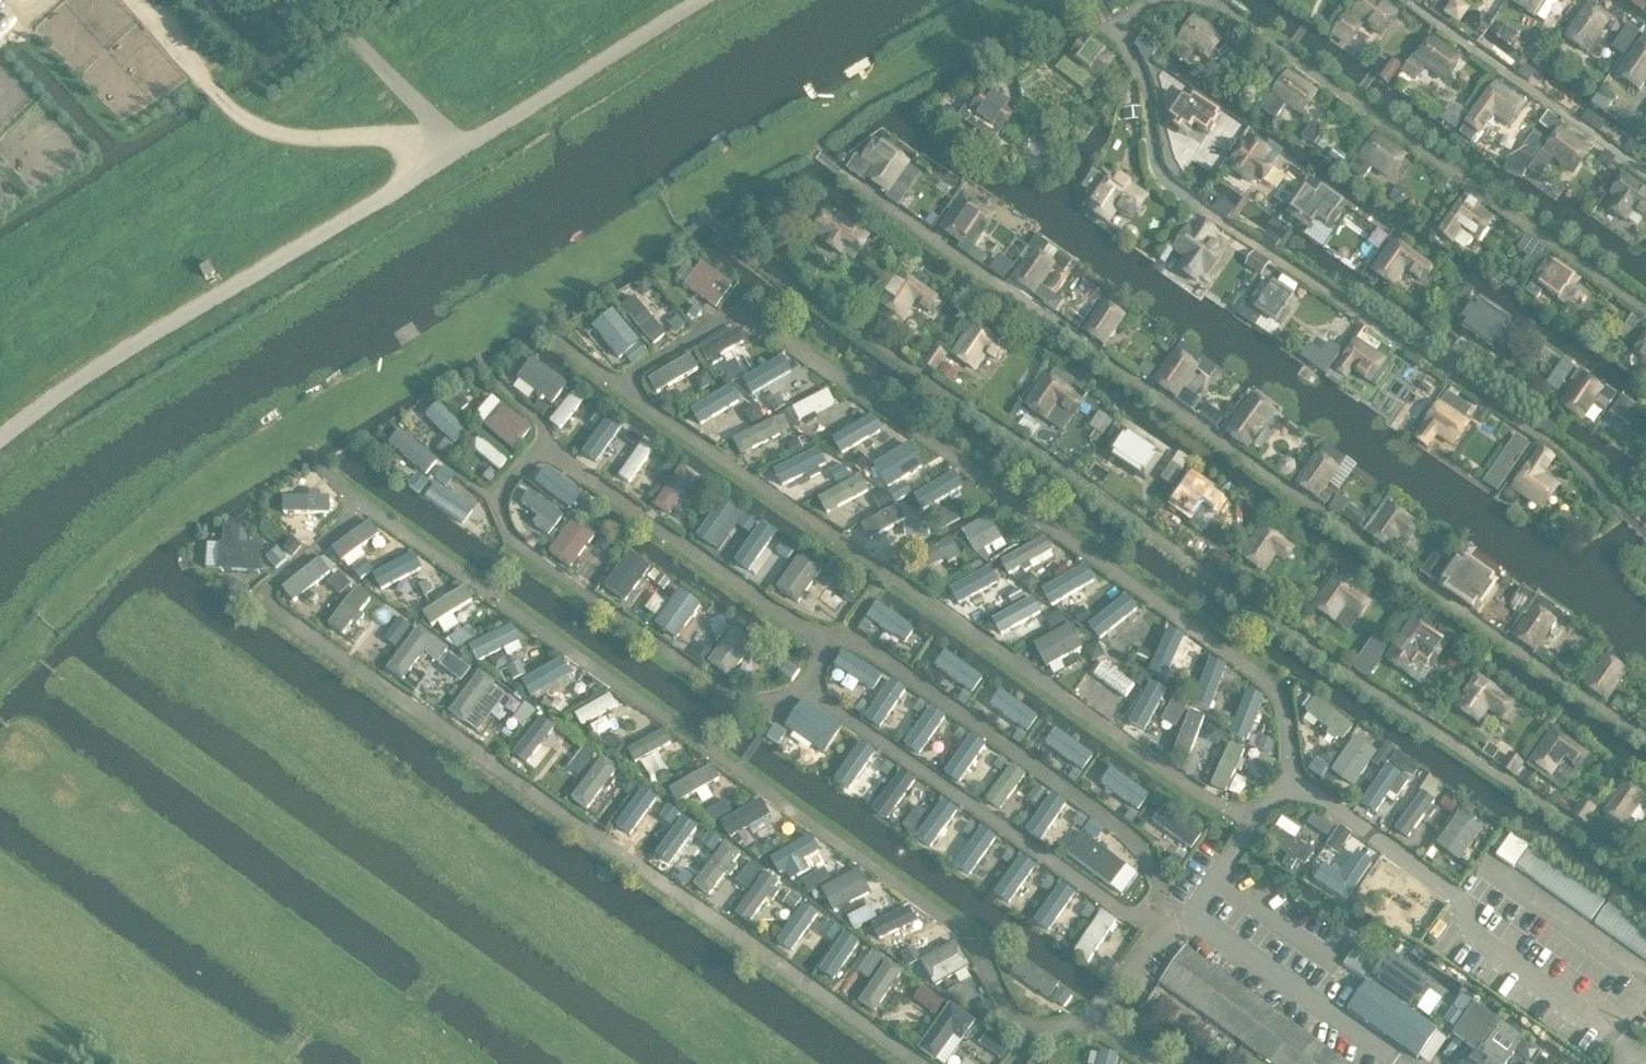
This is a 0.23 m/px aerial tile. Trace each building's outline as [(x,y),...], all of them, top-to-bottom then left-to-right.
[(1396,14),(1378,1),(1379,0),(1363,0),(1352,15),(1349,12),(1333,34),(1346,42),(1361,21),(1381,35),(1396,14)] [(1546,0),(1514,0),(1513,2),(1534,17),(1546,0)] [(1607,25),(1592,14),(1597,6),(1591,2),(1585,10),(1565,38),(1586,54),(1607,25)] [(1193,50),(1208,60),(1223,38),(1195,18),(1174,47),(1170,53),(1185,63),(1193,50)] [(1637,46),(1617,75),(1638,90),(1645,80),(1645,33),(1637,46)] [(1446,81),(1461,60),(1432,39),(1417,61),(1414,58),(1406,70),(1417,77),(1424,66),(1446,81)] [(1062,56),(1046,77),(1061,90),(1078,68),(1096,82),(1112,62),(1084,40),(1071,57),(1068,60),(1068,61),(1062,56)] [(1286,105),(1302,116),(1317,94),(1288,74),(1273,95),(1262,110),(1276,120),(1286,105)] [(1494,116),(1510,127),(1525,105),(1496,85),(1481,106),(1466,126),(1479,135),(1494,116)] [(971,112),(965,122),(966,122),(989,138),(995,129),(1000,132),(1015,111),(986,91),(971,112)] [(1163,121),(1184,136),(1204,107),(1183,92),(1163,121)] [(1574,173),(1589,151),(1561,131),(1545,152),(1543,150),(1529,169),(1537,175),(1551,156),(1574,173)] [(1374,167),(1390,179),(1405,158),(1377,137),(1361,159),(1361,158),(1361,159),(1357,156),(1348,169),(1363,179),(1372,166),(1374,167)] [(1260,184),(1277,160),(1270,154),(1249,139),(1228,168),(1250,183),(1252,179),(1260,184)] [(889,194),(909,165),(887,150),(875,141),(860,161),(873,170),(867,179),(889,194)] [(1118,212),(1128,218),(1143,197),(1114,177),(1099,198),(1088,212),(1108,226),(1118,212)] [(1624,177),(1609,198),(1611,200),(1604,209),(1626,225),(1633,216),(1638,219),(1638,218),(1645,223),(1645,193),(1624,177)] [(1332,197),(1331,198),(1310,183),(1286,216),(1310,233),(1317,223),(1330,231),(1347,208),(1332,197)] [(984,234),(997,215),(965,193),(940,230),(962,244),(973,227),(984,234)] [(1463,231),(1478,242),(1493,220),(1465,200),(1449,221),(1439,235),(1453,245),(1463,231)] [(845,256),(854,262),(871,237),(826,207),(809,234),(826,246),(825,247),(844,259),(845,256)] [(1219,250),(1212,246),(1220,234),(1198,219),(1175,252),(1183,258),(1175,270),(1196,284),(1204,272),(1210,276),(1224,254),(1219,250)] [(1054,267),(1064,274),(1071,262),(1036,238),(1028,249),(1032,252),(1012,280),(1034,295),(1046,304),(1053,294),(1041,285),(1054,267)] [(1424,282),(1433,271),(1393,242),(1372,271),(1394,286),(1408,267),(1417,273),(1415,275),(1424,282)] [(1563,303),(1579,282),(1550,261),(1535,283),(1532,281),(1523,294),(1535,303),(1545,290),(1563,303)] [(701,263),(684,286),(716,309),(733,286),(701,263)] [(201,271),(206,280),(216,275),(211,265),(201,271)] [(934,317),(943,303),(921,290),(901,276),(881,305),(903,320),(914,304),(934,317)] [(1256,327),(1264,314),(1281,326),(1296,304),(1267,284),(1252,306),(1246,302),(1238,314),(1256,327)] [(653,342),(666,332),(634,295),(622,305),(653,342)] [(1501,342),(1511,327),(1497,317),(1475,301),(1455,330),(1476,345),(1485,332),(1501,342)] [(1105,347),(1125,318),(1103,303),(1083,332),(1105,347)] [(613,307),(592,324),(621,360),(626,356),(631,362),(647,350),(613,307)] [(997,363),(1007,349),(995,341),(974,326),(953,355),(975,370),(986,355),(997,363)] [(738,330),(700,350),(707,363),(710,361),(713,366),(722,360),(719,356),(745,343),(738,330)] [(1635,355),(1642,360),(1634,371),(1645,379),(1645,339),(1635,355)] [(1370,383),(1385,361),(1356,341),(1337,369),(1333,366),(1328,374),(1336,379),(1339,374),(1346,379),(1352,370),(1370,383)] [(1197,365),(1202,359),(1203,358),(1182,343),(1175,353),(1155,382),(1176,397),(1198,366),(1197,365)] [(648,380),(656,394),(698,370),(690,356),(648,380)] [(532,359),(517,378),(552,405),(567,386),(532,359)] [(749,381),(756,392),(788,371),(781,360),(749,381)] [(1605,412),(1616,396),(1605,388),(1602,391),(1581,376),(1578,380),(1574,377),(1569,384),(1573,387),(1561,405),(1582,420),(1594,404),(1605,412)] [(1075,417),(1083,404),(1067,392),(1046,377),(1026,406),(1047,421),(1057,406),(1075,417)] [(736,400),(729,388),(688,412),(696,424),(715,413),(717,417),(726,412),(724,407),(736,400)] [(828,391),(793,409),(800,422),(835,404),(828,391)] [(1469,425),(1463,421),(1471,409),(1448,392),(1416,440),(1428,448),(1436,435),(1454,446),(1469,425)] [(572,394),(550,422),(560,430),(582,402),(572,394)] [(1268,420),(1274,410),(1275,410),(1254,395),(1226,433),(1248,448),(1268,420)] [(449,415),(441,404),(415,423),(423,434),(449,415)] [(502,404),(484,426),(514,451),(532,429),(502,404)] [(782,435),(775,420),(733,440),(740,455),(782,435)] [(836,438),(842,449),(874,431),(868,420),(836,438)] [(606,423),(588,448),(598,456),(617,431),(606,423)] [(1141,463),(1150,449),(1139,443),(1118,428),(1098,456),(1119,471),(1130,456),(1141,463)] [(400,431),(389,445),(426,476),(438,461),(400,431)] [(500,471),(508,462),(479,437),(471,447),(500,471)] [(619,476),(629,483),(652,452),(641,444),(619,476)] [(910,445),(874,466),(887,489),(923,467),(910,445)] [(1558,488),(1543,478),(1556,459),(1541,448),(1529,468),(1514,489),(1543,509),(1558,488)] [(823,465),(816,451),(782,468),(789,482),(806,474),(808,479),(818,474),(816,469),(823,465)] [(1296,484),(1318,499),(1338,471),(1317,455),(1296,484)] [(679,468),(654,506),(669,516),(695,478),(679,468)] [(550,474),(542,469),(534,480),(568,505),(577,493),(557,479),(560,476),(553,470),(550,474)] [(861,476),(818,498),(826,514),(869,492),(861,476)] [(915,496),(922,509),(956,490),(948,477),(915,496)] [(1224,499),(1213,491),(1211,493),(1190,478),(1170,506),(1191,522),(1201,507),(1217,517),(1227,501),(1224,499)] [(528,489),(520,499),(548,520),(556,510),(528,489)] [(283,497),(283,513),(330,513),(330,497),(321,497),(321,492),(309,492),(309,497),(283,497)] [(448,502),(479,525),(487,515),(455,492),(448,502)] [(1408,542),(1418,527),(1385,503),(1377,514),(1381,517),(1368,534),(1390,549),(1399,536),(1408,542)] [(729,505),(721,515),(745,532),(753,522),(729,505)] [(862,526),(870,540),(906,520),(898,506),(862,526)] [(989,516),(962,531),(975,555),(1002,540),(989,516)] [(571,569),(596,536),(575,520),(550,553),(571,569)] [(341,561),(380,534),(370,521),(332,548),(341,561)] [(217,570),(260,574),(263,542),(241,541),(243,525),(223,523),(222,542),(219,542),(217,570)] [(764,552),(761,549),(771,535),(760,527),(735,562),(746,570),(756,556),(760,558),(764,552)] [(1285,564),(1295,550),(1284,543),(1262,528),(1242,557),(1264,572),(1274,557),(1285,564)] [(1052,550),(1045,537),(1000,561),(1007,574),(1052,550)] [(950,538),(914,559),(922,573),(958,553),(950,538)] [(1462,601),(1482,572),(1461,557),(1462,555),(1458,552),(1451,562),(1455,565),(1440,586),(1462,601)] [(650,569),(629,553),(604,587),(625,603),(650,569)] [(801,554),(776,589),(798,604),(823,569),(801,554)] [(414,555),(377,573),(382,585),(420,567),(414,555)] [(319,560),(282,589),(293,603),(330,574),(319,560)] [(1085,567),(1044,589),(1051,601),(1060,596),(1063,602),(1072,597),(1069,591),(1092,579),(1085,567)] [(955,587),(961,598),(994,580),(988,569),(955,587)] [(1361,619),(1371,605),(1334,579),(1314,608),(1336,623),(1346,608),(1361,619)] [(472,601),(464,588),(426,611),(434,625),(472,601)] [(343,635),(370,600),(356,589),(328,624),(343,635)] [(679,590),(654,625),(676,641),(701,606),(679,590)] [(996,619),(1003,632),(1040,612),(1032,598),(996,619)] [(1096,625),(1105,638),(1144,612),(1135,598),(1096,625)] [(1513,637),(1535,652),(1555,623),(1557,624),(1563,614),(1542,598),(1541,599),(1539,602),(1534,598),(1523,614),(1527,617),(1513,637)] [(877,625),(902,643),(910,633),(885,615),(877,625)] [(1418,662),(1431,670),(1448,645),(1413,622),(1387,660),(1409,675),(1418,662)] [(519,637),(513,626),(470,646),(475,657),(519,637)] [(1046,668),(1083,649),(1071,626),(1034,645),(1046,668)] [(419,628),(387,669),(402,681),(434,640),(419,628)] [(730,679),(755,644),(733,629),(708,663),(730,679)] [(1170,637),(1155,670),(1166,675),(1182,642),(1170,637)] [(927,645),(920,656),(945,673),(952,662),(927,645)] [(834,661),(867,682),(874,671),(841,650),(834,661)] [(1607,701),(1627,672),(1605,657),(1585,686),(1607,701)] [(567,673),(561,661),(528,679),(535,691),(567,673)] [(1134,685),(1103,663),(1094,675),(1125,697),(1134,685)] [(1197,697),(1209,701),(1222,669),(1209,664),(1197,697)] [(449,713),(464,724),(495,683),(480,672),(449,713)] [(1515,702),(1500,692),(1498,695),(1477,680),(1457,709),(1478,724),(1487,711),(1501,721),(1515,702)] [(890,683),(870,715),(881,722),(900,690),(890,683)] [(1250,688),(1234,726),(1248,731),(1256,712),(1260,714),(1264,706),(1259,704),(1264,694),(1250,688)] [(1147,727),(1160,694),(1147,689),(1133,722),(1147,727)] [(617,706),(610,695),(575,714),(581,726),(617,706)] [(1005,699),(997,710),(1028,731),(1035,721),(1005,699)] [(1336,742),(1339,737),(1343,740),(1353,727),(1315,699),(1305,713),(1330,730),(1327,735),(1336,742)] [(785,727),(822,754),(842,727),(804,700),(785,727)] [(918,748),(941,717),(930,710),(908,740),(918,748)] [(1189,712),(1172,756),(1187,762),(1204,717),(1189,712)] [(541,718),(514,754),(527,764),(554,728),(541,718)] [(672,743),(664,730),(628,750),(635,763),(672,743)] [(1553,777),(1573,748),(1552,733),(1532,762),(1553,777)] [(1046,745),(1068,760),(1076,750),(1054,734),(1046,745)] [(982,746),(971,738),(948,770),(959,777),(982,746)] [(1354,738),(1331,771),(1354,787),(1377,754),(1354,738)] [(861,743),(840,773),(851,781),(872,751),(861,743)] [(1225,793),(1245,751),(1230,744),(1210,786),(1225,793)] [(615,782),(611,778),(618,769),(603,758),(571,799),(587,811),(603,788),(607,791),(615,782)] [(1366,795),(1388,812),(1413,779),(1391,762),(1366,795)] [(1000,811),(1026,776),(1012,765),(986,800),(1000,811)] [(720,780),(712,766),(669,790),(677,804),(720,780)] [(900,771),(872,810),(887,821),(915,781),(900,771)] [(1117,779),(1109,789),(1139,811),(1147,800),(1117,779)] [(1625,827),(1645,799),(1623,783),(1603,812),(1625,827)] [(644,788),(616,826),(629,836),(657,798),(644,788)] [(1422,792),(1395,829),(1408,839),(1435,801),(1422,792)] [(1064,803),(1052,795),(1029,828),(1041,837),(1064,803)] [(770,816),(761,800),(721,823),(730,839),(770,816)] [(942,802),(920,832),(930,840),(952,810),(942,802)] [(1202,835),(1164,807),(1153,821),(1191,850),(1202,835)] [(1436,844),(1459,861),(1482,830),(1459,813),(1436,844)] [(695,829),(683,820),(659,852),(672,861),(695,829)] [(1297,861),(1305,866),(1314,851),(1274,827),(1265,841),(1287,855),(1281,864),(1291,871),(1297,861)] [(986,831),(964,862),(975,870),(997,839),(986,831)] [(1126,866),(1083,833),(1067,853),(1111,887),(1126,866)] [(817,850),(810,838),(777,856),(783,868),(817,850)] [(694,886),(709,897),(741,855),(725,843),(694,886)] [(1524,873),(1525,873),(1538,855),(1529,848),(1516,867),(1524,873)] [(1014,850),(995,876),(1006,883),(1024,858),(1014,850)] [(1362,881),(1322,852),(1311,868),(1351,896),(1362,881)] [(1534,880),(1535,879),(1548,861),(1538,854),(1538,855),(1525,873),(1524,873),(1534,880)] [(1544,887),(1544,886),(1558,868),(1548,861),(1535,879),(1534,880),(1544,887)] [(1553,894),(1555,892),(1568,875),(1558,868),(1544,886),(1544,887),(1553,894)] [(871,894),(859,871),(822,890),(834,913),(871,894)] [(1021,900),(1031,908),(1053,878),(1043,871),(1021,900)] [(765,874),(735,913),(749,923),(778,884),(765,874)] [(1563,901),(1564,900),(1577,881),(1568,875),(1555,892),(1553,894),(1563,901)] [(1573,908),(1581,896),(1587,888),(1577,881),(1564,900),(1563,901),(1573,908)] [(1582,915),(1583,914),(1597,895),(1587,888),(1581,896),(1573,908),(1582,915)] [(1070,892),(1047,922),(1058,930),(1081,900),(1070,892)] [(1597,895),(1583,914),(1582,915),(1591,921),(1605,901),(1597,895)] [(777,941),(791,950),(817,913),(804,903),(777,941)] [(1604,929),(1617,910),(1608,904),(1595,923),(1604,929)] [(916,922),(910,908),(872,925),(879,939),(916,922)] [(1613,936),(1614,936),(1627,917),(1617,910),(1604,929),(1613,936)] [(1073,953),(1088,963),(1116,921),(1101,911),(1073,953)] [(1623,943),(1623,942),(1637,924),(1627,917),(1614,936),(1613,936),(1623,943)] [(1633,950),(1645,931),(1645,930),(1637,924),(1623,942),(1623,943),(1633,950)] [(1642,957),(1645,952),(1645,931),(1633,950),(1642,957)] [(856,941),(845,933),(822,964),(833,972),(856,941)] [(970,968),(955,942),(920,962),(935,988),(970,968)] [(1343,966),(1355,974),(1371,950),(1359,943),(1343,966)] [(1273,1063),(1348,1063),(1185,948),(1160,984),(1273,1063)] [(1382,958),(1371,950),(1355,974),(1367,981),(1382,958)] [(1392,974),(1403,959),(1404,958),(1393,950),(1381,966),(1380,965),(1370,979),(1418,1012),(1427,999),(1392,974)] [(1059,984),(1022,958),(1011,973),(1049,999),(1059,984)] [(858,1003),(874,1013),(903,972),(887,961),(858,1003)] [(1418,1060),(1438,1032),(1367,981),(1347,1010),(1418,1060)] [(1523,1039),(1501,1023),(1474,1004),(1452,1035),(1478,1053),(1471,1063),(1506,1063),(1523,1039)] [(952,1005),(922,1045),(937,1056),(967,1016),(952,1005)] [(1105,1052),(1102,1063),(1116,1063),(1118,1056),(1105,1052)]
